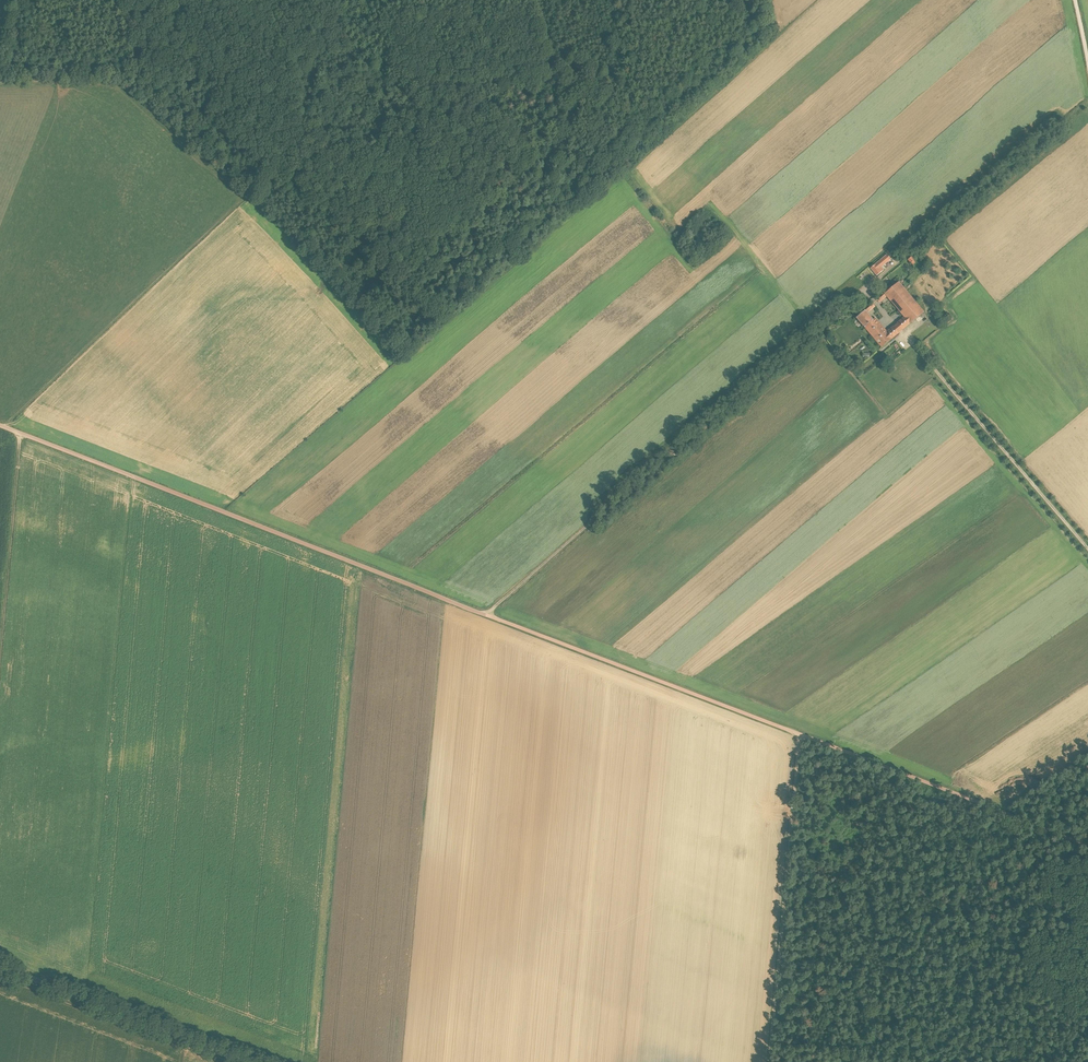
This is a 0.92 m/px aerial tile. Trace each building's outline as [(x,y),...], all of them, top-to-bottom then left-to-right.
[(892,258),(891,257),(890,257),(887,254),(876,264),(871,268),(877,275),(884,270),(882,267),(892,258)] [(886,333),(874,319),(873,319),(868,313),(875,306),(873,304),(857,317),(882,347),(924,312),(899,282),(877,300),(880,303),(887,296),(905,317),(886,333)]
